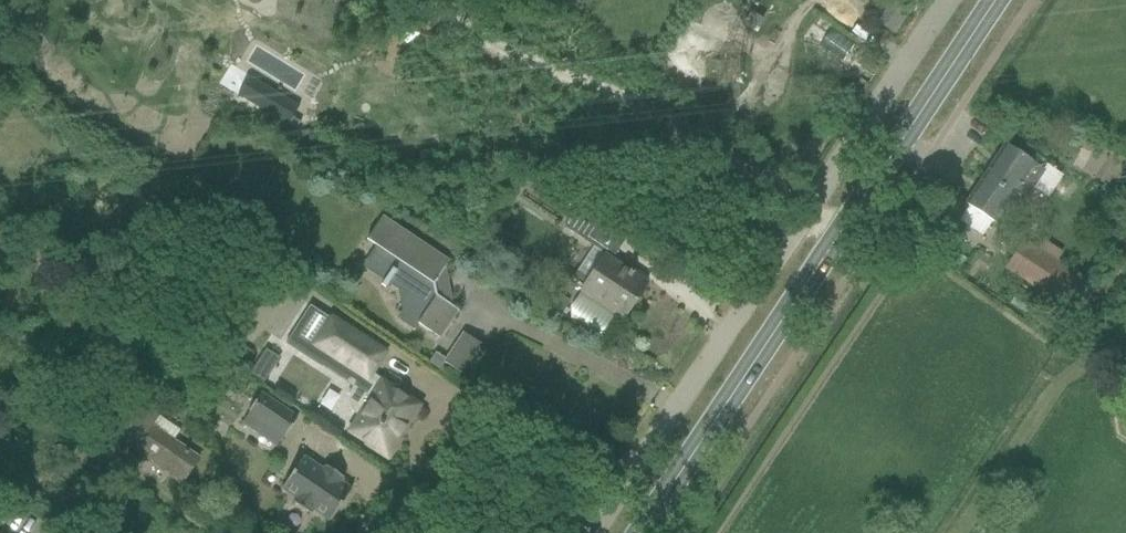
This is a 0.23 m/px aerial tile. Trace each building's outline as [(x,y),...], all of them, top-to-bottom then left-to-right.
[(891,2),(878,21),(894,31),(907,12),(891,2)] [(238,94),(237,96),(295,131),(300,122),(292,117),(299,106),(264,85),(253,103),(238,94)] [(967,205),(958,219),(982,235),(991,222),(993,223),(1005,205),(1010,208),(1013,203),(1019,207),(1022,202),(1031,189),(1044,169),(1031,160),(1004,142),(964,203),(967,205)] [(543,170),(532,185),(564,206),(574,190),(543,170)] [(594,245),(614,215),(585,195),(565,226),(594,245)] [(366,239),(376,246),(362,267),(383,281),(381,285),(385,288),(389,282),(399,289),(403,311),(398,318),(413,328),(412,330),(413,331),(418,324),(439,338),(457,311),(458,312),(459,311),(448,304),(450,302),(445,273),(442,271),(449,261),(448,260),(447,261),(381,217),(366,239)] [(1023,240),(1003,269),(1069,311),(1088,281),(1023,240)] [(587,281),(576,273),(571,281),(625,317),(647,283),(646,282),(648,279),(637,271),(635,274),(632,273),(633,272),(630,269),(629,271),(604,254),(587,281)] [(1015,297),(1010,305),(1024,315),(1030,306),(1015,297)] [(417,406),(382,383),(381,384),(368,376),(383,353),(365,341),(310,305),(285,343),(321,366),(330,352),(352,367),(343,381),(352,386),(349,392),(348,397),(349,401),(351,407),(355,412),(361,416),(351,431),(367,441),(366,443),(388,457),(398,441),(396,439),(417,406)] [(439,370),(444,363),(461,374),(480,344),(463,333),(446,360),(435,353),(429,363),(439,370)] [(228,354),(245,365),(253,353),(236,342),(228,354)] [(248,411),(285,436),(297,418),(260,393),(248,411)] [(139,455),(145,459),(181,483),(198,458),(151,426),(158,415),(128,395),(99,436),(113,446),(122,433),(144,448),(139,455)] [(296,498),(293,502),(310,514),(313,510),(330,521),(351,489),(340,482),(343,477),(326,466),(323,470),(303,457),(281,488),(296,498)]
